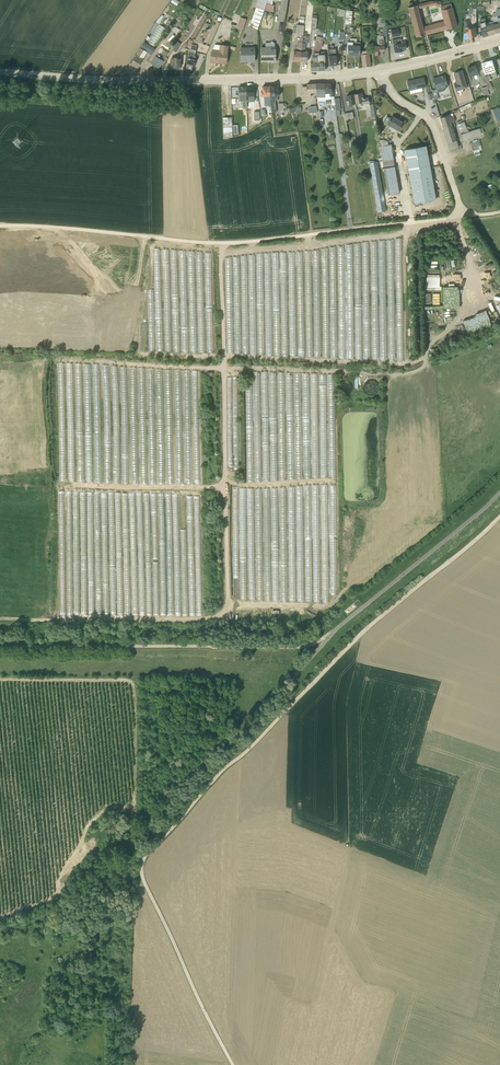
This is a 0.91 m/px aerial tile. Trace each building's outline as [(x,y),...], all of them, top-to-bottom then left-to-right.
[(252,6),(256,7),(249,26),(257,29),(263,10),(264,10),(267,0),(254,0),(252,6)] [(286,12),(287,0),(267,0),(264,10),(272,11),(274,5),(272,4),(273,0),(280,1),(279,10),(286,12)] [(456,25),(457,25),(452,7),(451,7),(450,2),(440,5),(440,1),(436,0),(431,0),(417,4),(416,4),(417,4),(408,6),(407,7),(415,36),(424,34),(446,29),(445,28),(456,25)] [(164,19),(168,14),(164,11),(163,11),(161,15),(160,16),(164,19)] [(169,30),(177,34),(179,29),(176,27),(182,17),(178,15),(169,30)] [(468,16),(465,17),(465,21),(464,21),(467,32),(468,32),(469,37),(477,36),(475,27),(471,27),(471,25),(472,25),(471,19),(469,19),(468,16)] [(242,29),(246,19),(240,17),(236,27),(242,29)] [(482,30),(483,36),(489,34),(487,23),(485,17),(480,18),(480,23),(479,23),(480,27),(480,28),(480,30),(482,30)] [(497,32),(494,21),(487,23),(489,34),(497,32)] [(159,24),(156,22),(147,35),(146,38),(148,40),(148,39),(149,40),(147,42),(144,40),(140,48),(147,52),(152,55),(156,47),(167,29),(159,24)] [(301,50),(304,25),(297,25),(296,34),(298,35),(296,46),(295,46),(294,50),(292,61),(300,61),(301,50)] [(377,45),(374,45),(374,54),(382,54),(382,51),(384,50),(384,39),(383,39),(383,35),(386,35),(386,27),(383,27),(382,32),(379,32),(379,33),(378,33),(378,34),(377,34),(377,39),(377,45)] [(399,35),(398,28),(390,29),(391,37),(399,35)] [(306,35),(307,32),(306,32),(303,32),(301,50),(300,61),(307,62),(307,61),(308,51),(307,51),(307,50),(306,50),(305,50),(305,43),(308,44),(308,43),(309,35),(308,35),(306,35)] [(316,39),(315,39),(313,52),(312,55),(312,62),(310,62),(311,70),(318,70),(317,55),(318,54),(318,52),(322,45),(322,40),(322,37),(317,36),(316,39)] [(356,38),(349,38),(349,41),(347,41),(346,54),(359,54),(360,41),(356,41),(356,38)] [(391,39),(392,43),(393,49),(394,52),(403,50),(406,49),(404,40),(401,41),(400,38),(391,39)] [(172,49),(176,52),(181,43),(177,41),(172,49)] [(261,47),(261,61),(275,61),(275,42),(273,42),(273,41),(270,41),(270,42),(265,42),(265,46),(261,47)] [(195,55),(197,45),(192,44),(190,48),(189,51),(185,68),(191,69),(192,65),(193,65),(196,56),(195,56),(195,55)] [(209,62),(226,64),(228,45),(219,44),(219,45),(215,44),(212,49),(212,52),(210,52),(209,62)] [(161,47),(160,47),(155,55),(150,63),(159,68),(164,61),(163,60),(168,52),(163,49),(163,48),(162,47),(161,47)] [(240,47),(240,62),(255,62),(254,47),(240,47)] [(135,55),(130,63),(137,67),(147,52),(140,48),(135,55)] [(335,48),(327,48),(329,65),(336,64),(335,48)] [(360,54),(362,66),(370,65),(368,49),(360,50),(360,54)] [(318,70),(325,70),(324,62),(325,62),(324,52),(318,52),(318,54),(317,55),(318,70)] [(171,57),(170,68),(180,69),(181,57),(171,57)] [(497,75),(492,58),(482,62),(485,73),(483,74),(488,88),(491,87),(489,78),(497,75)] [(466,67),(469,76),(473,75),(474,78),(475,78),(478,77),(479,76),(478,73),(479,73),(476,63),(466,67)] [(467,87),(462,69),(452,72),(455,82),(453,83),(456,93),(463,91),(462,88),(467,87)] [(436,89),(447,86),(444,74),(432,77),(435,88),(431,89),(433,96),(434,96),(437,95),(436,89)] [(421,86),(425,86),(423,77),(406,81),(409,89),(413,88),(414,92),(422,90),(421,86)] [(323,83),(325,99),(325,103),(331,102),(332,104),(334,104),(333,97),(333,88),(331,88),(330,82),(323,83)] [(323,83),(315,84),(316,97),(317,97),(317,100),(325,99),(323,83)] [(302,86),(303,98),(310,97),(310,92),(316,92),(315,84),(306,84),(307,86),(302,86)] [(269,86),(262,86),(262,91),(261,91),(261,96),(263,96),(264,106),(271,105),(269,86)] [(277,90),(277,86),(269,86),(271,105),(271,112),(276,112),(275,101),(277,100),(277,96),(279,96),(279,90),(277,90)] [(363,103),(368,102),(367,97),(362,98),(361,92),(354,93),(355,103),(359,102),(360,105),(363,104),(363,103)] [(354,93),(346,94),(346,98),(345,99),(346,104),(347,104),(347,106),(352,105),(351,103),(355,103),(354,93)] [(453,110),(455,114),(459,112),(459,111),(472,106),(470,102),(458,107),(458,108),(453,110)] [(495,121),(499,119),(499,109),(499,105),(490,108),(495,121)] [(453,115),(452,112),(439,117),(445,136),(450,151),(458,149),(461,148),(460,143),(457,143),(454,132),(452,127),(454,126),(454,124),(453,121),(454,120),(455,120),(453,115)] [(386,118),(384,122),(398,130),(403,122),(391,115),(389,119),(386,118)] [(231,117),(223,117),(224,136),(232,136),(231,117)] [(463,142),(483,135),(482,132),(484,132),(484,131),(482,127),(479,127),(470,130),(468,125),(465,126),(463,121),(459,122),(459,123),(457,124),(459,131),(460,131),(462,130),(463,133),(460,133),(463,142)] [(477,140),(476,138),(471,140),(472,141),(470,142),(474,156),(475,156),(480,154),(479,150),(481,149),(480,146),(481,146),(478,139),(477,140)] [(388,194),(398,192),(390,144),(382,145),(380,146),(379,146),(382,160),(388,194)] [(404,149),(408,174),(414,202),(435,198),(432,178),(426,145),(425,145),(404,149)] [(377,211),(385,210),(377,161),(374,161),(374,160),(372,160),(369,160),(368,160),(377,211)] [(426,288),(440,288),(440,273),(426,273),(426,288)] [(489,303),(473,310),(479,326),(495,320),(489,303)]
